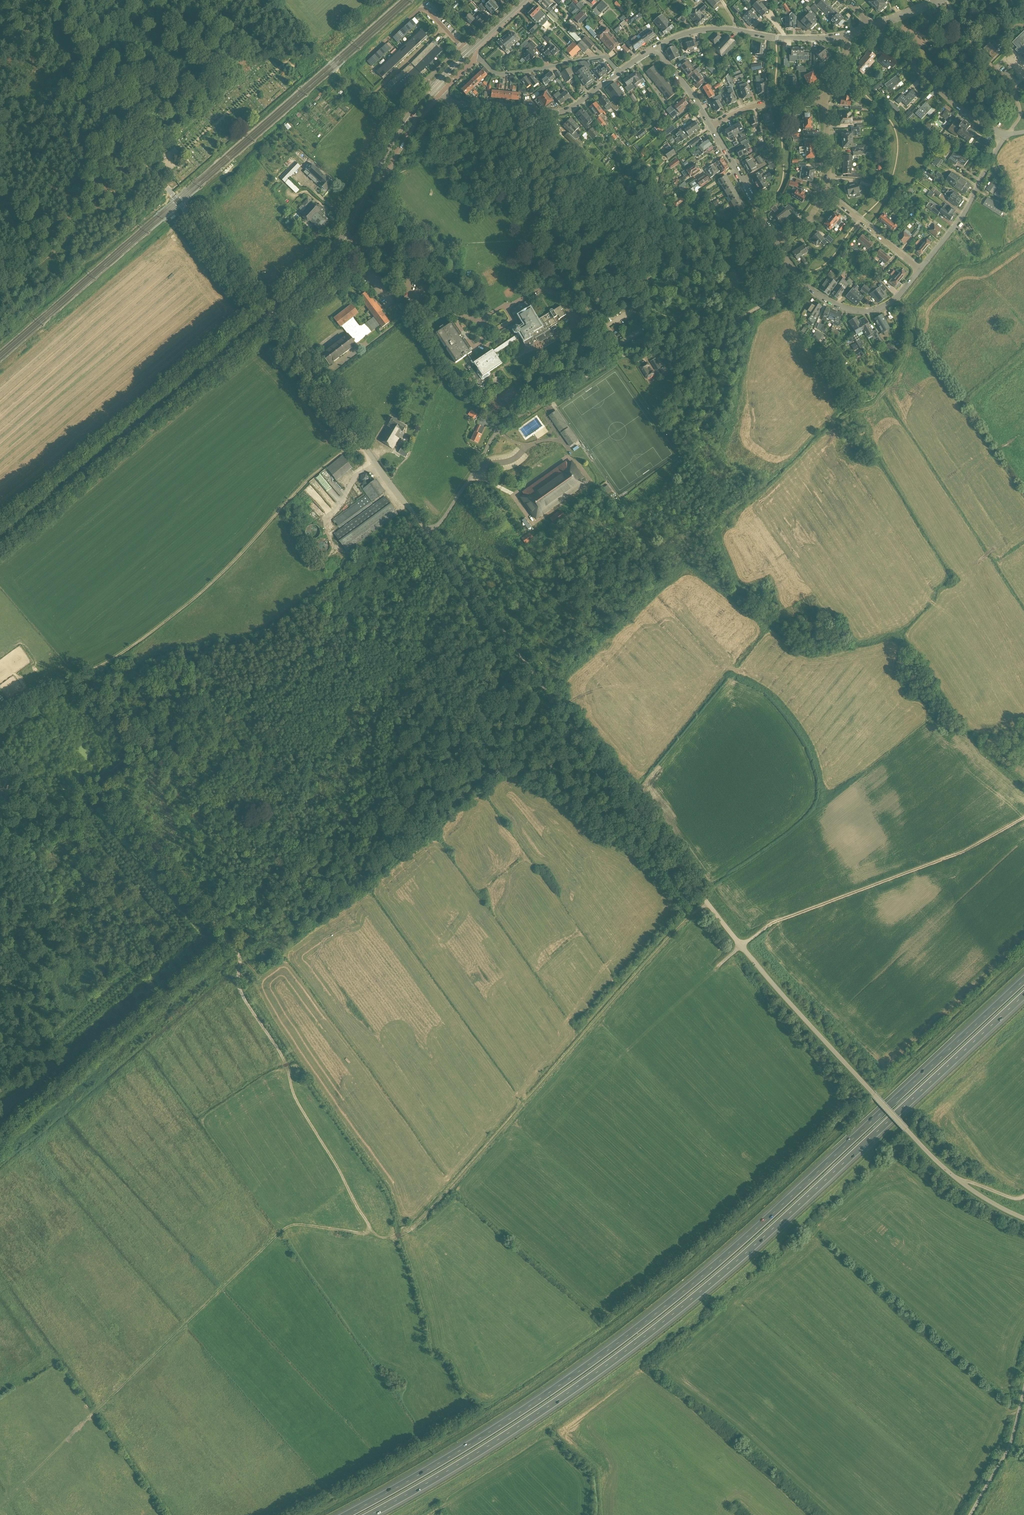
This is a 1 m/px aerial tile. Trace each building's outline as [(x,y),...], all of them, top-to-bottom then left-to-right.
[(486,1),(495,10),(499,7),(493,0),(487,0),(486,1)] [(543,0),(536,0),(540,4),(546,10),(547,9),(556,18),(558,16),(552,9),(543,0)] [(554,5),(549,0),(543,0),(552,9),(552,8),(554,10),(557,6),(555,3),(554,5)] [(713,7),(715,9),(717,7),(715,5),(719,1),(718,0),(706,0),(713,7)] [(759,0),(755,3),(765,14),(769,11),(759,0)] [(831,7),(824,0),(823,0),(817,5),(825,13),(831,7)] [(868,1),(879,13),(886,6),(885,4),(887,1),(886,0),(882,0),(882,1),(881,0),(868,0),(868,1)] [(495,10),(486,1),(484,2),(486,4),(484,6),(482,3),(479,6),(483,11),(486,8),(491,14),(495,10)] [(608,6),(602,1),(596,7),(593,10),(599,16),(602,13),(601,13),(608,6)] [(624,11),(616,1),(614,3),(622,12),(624,11)] [(765,14),(755,3),(752,6),(762,17),(765,14)] [(695,24),(698,27),(707,19),(704,15),(703,16),(700,13),(707,7),(703,4),(689,16),(695,23),(695,24)] [(791,11),(789,7),(788,8),(785,4),(782,6),(787,13),(791,11)] [(576,6),(572,9),(570,12),(573,15),(579,10),(576,6)] [(548,19),(540,11),(540,10),(536,7),(531,12),(530,10),(527,12),(529,14),(528,15),(532,18),(533,18),(538,23),(538,22),(542,26),(544,28),(546,28),(549,25),(549,24),(546,22),(548,19)] [(838,14),(831,7),(825,13),(831,20),(835,17),(838,14)] [(755,10),(753,8),(742,18),(747,23),(750,27),(759,19),(755,15),(755,16),(753,13),(753,12),(755,10)] [(805,18),(814,26),(817,23),(815,22),(817,21),(813,17),(815,14),(811,10),(808,12),(810,13),(805,18)] [(478,11),(474,14),(482,23),(486,19),(478,11)] [(587,17),(582,12),(575,19),(580,24),(587,17)] [(639,12),(633,17),(635,19),(635,20),(636,21),(642,16),(639,12)] [(793,22),(796,22),(796,17),(792,12),(792,13),(790,14),(789,16),(789,18),(786,18),(783,18),(781,19),(784,25),(786,25),(786,28),(787,28),(788,29),(790,29),(791,28),(793,28),(793,22)] [(470,24),(473,21),(476,18),(473,16),(474,15),(472,13),(470,15),(470,14),(465,18),(470,24)] [(549,13),(547,15),(555,22),(557,20),(549,13)] [(476,18),(473,21),(478,26),(482,23),(474,14),(474,15),(473,16),(476,18)] [(838,14),(835,17),(831,20),(837,25),(843,19),(838,14)] [(662,15),(654,22),(661,31),(659,33),(662,37),(664,35),(673,28),(670,24),(669,24),(662,15)] [(814,26),(805,18),(802,20),(801,20),(800,21),(797,21),(797,28),(802,28),(804,25),(808,29),(809,28),(811,29),(814,26)] [(527,29),(532,34),(538,27),(534,23),(527,29)] [(645,30),(643,31),(646,34),(650,39),(655,36),(653,34),(656,32),(650,26),(649,24),(646,26),(647,28),(645,30)] [(601,31),(615,47),(619,44),(609,31),(606,27),(601,31)] [(414,34),(422,42),(425,40),(424,38),(425,37),(426,38),(427,37),(428,37),(420,29),(414,34)] [(572,30),(569,34),(579,43),(577,45),(585,52),(589,48),(572,30)] [(615,47),(601,31),(597,35),(600,39),(611,51),(615,47)] [(646,34),(643,31),(638,34),(641,37),(645,43),(650,39),(646,34)] [(1012,43),(1017,48),(1015,50),(1019,54),(1021,52),(1023,55),(1023,31),(1012,43)] [(504,37),(512,46),(519,40),(517,37),(514,33),(513,32),(510,32),(504,37)] [(727,53),(736,43),(727,34),(720,41),(719,41),(722,38),(716,33),(714,34),(709,39),(715,45),(718,42),(718,43),(713,48),(723,58),(728,53),(727,53)] [(414,34),(409,39),(417,47),(420,45),(418,43),(420,42),(420,43),(422,42),(422,43),(422,42),(414,34)] [(579,37),(590,49),(594,45),(586,36),(585,37),(583,35),(581,35),(579,37)] [(636,36),(633,37),(640,46),(645,43),(641,37),(638,39),(636,36)] [(512,46),(504,37),(501,40),(500,39),(497,42),(505,52),(509,49),(512,46)] [(640,46),(633,37),(631,39),(634,43),(631,45),(628,41),(626,43),(631,50),(633,48),(635,50),(640,46)] [(409,39),(404,44),(412,52),(414,50),(413,49),(414,47),(415,48),(416,47),(417,48),(417,47),(409,39)] [(689,41),(692,52),(694,51),(693,49),(697,47),(697,46),(701,45),(699,41),(695,42),(695,39),(689,41)] [(427,47),(436,57),(442,52),(437,47),(438,45),(434,41),(427,47)] [(686,51),(689,50),(690,52),(692,52),(689,41),(683,43),(684,46),(685,48),(686,51)] [(534,48),(530,43),(529,44),(526,46),(525,48),(527,51),(524,54),(525,55),(523,57),(527,61),(529,59),(531,61),(533,59),(533,60),(536,58),(535,57),(536,55),(532,51),(534,48)] [(550,43),(546,48),(553,55),(554,56),(558,51),(550,43)] [(574,43),(566,51),(572,57),(579,49),(574,43)] [(989,53),(993,58),(999,53),(999,52),(998,53),(994,49),(994,48),(990,43),(984,49),(985,48),(989,53)] [(412,52),(404,44),(398,50),(405,58),(407,56),(406,55),(408,54),(409,55),(412,52)] [(755,56),(759,57),(759,55),(763,55),(765,45),(756,44),(755,54),(755,56)] [(553,55),(546,48),(545,49),(542,46),(539,49),(547,57),(549,55),(550,56),(551,56),(553,55)] [(666,52),(671,61),(680,57),(674,46),(666,50),(666,52)] [(436,57),(427,47),(422,53),(432,63),(434,62),(432,60),(436,57)] [(822,47),(815,53),(822,61),(828,56),(827,54),(826,52),(827,51),(824,48),(823,49),(822,47)] [(800,48),(797,48),(797,58),(797,60),(808,60),(808,52),(803,52),(803,48),(802,48),(801,48),(800,48)] [(887,68),(890,66),(892,68),(897,62),(891,56),(890,57),(882,49),(878,53),(881,56),(877,60),(887,68)] [(398,50),(392,55),(400,64),(402,61),(401,60),(402,59),(403,60),(405,58),(398,50)] [(862,63),(857,69),(863,74),(874,62),(872,59),(875,56),(869,50),(865,54),(866,55),(860,62),(862,63)] [(432,63),(422,53),(416,58),(426,67),(429,63),(431,65),(432,63)] [(400,64),(392,55),(387,60),(394,68),(395,67),(395,66),(396,65),(397,66),(400,64)] [(426,67),(416,58),(411,63),(419,71),(420,72),(422,71),(426,67)] [(394,68),(387,60),(381,65),(389,74),(389,73),(390,72),(389,71),(390,70),(392,71),(394,68)] [(684,72),(690,66),(692,65),(688,60),(682,65),(680,67),(684,72)] [(588,71),(590,70),(584,61),(579,62),(583,68),(576,74),(577,75),(576,76),(579,80),(580,80),(585,85),(594,79),(588,71)] [(611,71),(604,62),(601,64),(607,74),(611,71)] [(690,66),(684,72),(686,74),(686,75),(687,77),(696,69),(694,67),(695,65),(694,63),(692,65),(690,66)] [(405,69),(413,79),(417,75),(419,74),(417,72),(418,72),(411,64),(405,69)] [(601,64),(600,64),(598,66),(605,75),(607,73),(607,74),(601,64)] [(389,74),(381,65),(375,70),(383,79),(384,79),(383,78),(385,77),(384,76),(385,75),(386,76),(389,74)] [(605,75),(598,66),(595,68),(602,77),(605,75)] [(653,66),(646,72),(650,78),(658,72),(653,66)] [(570,67),(561,73),(567,82),(575,77),(570,67)] [(698,67),(696,69),(687,77),(689,79),(691,77),(693,80),(702,73),(701,72),(700,72),(701,71),(698,68),(699,68),(698,67)] [(602,77),(595,68),(592,70),(599,79),(602,77)] [(413,79),(405,69),(399,74),(409,85),(411,83),(409,82),(413,79)] [(482,70),(476,76),(481,81),(487,75),(486,74),(484,72),(482,70)] [(546,76),(551,82),(553,81),(552,80),(555,77),(551,72),(546,76)] [(655,83),(661,78),(662,77),(658,72),(650,78),(655,83)] [(629,77),(637,88),(639,87),(636,83),(639,81),(642,85),(645,82),(639,73),(636,75),(634,73),(629,77)] [(702,73),(693,80),(695,82),(693,84),(695,86),(704,79),(705,77),(702,73)] [(812,73),(805,77),(809,85),(810,86),(812,85),(812,84),(813,83),(816,81),(812,73)] [(409,85),(399,74),(394,78),(402,88),(406,85),(407,86),(409,85)] [(476,76),(472,80),(477,85),(478,83),(480,85),(481,85),(484,88),(486,86),(483,83),(481,81),(476,76)] [(542,82),(541,83),(543,86),(543,87),(545,85),(546,86),(551,82),(546,76),(541,80),(542,82)] [(897,76),(885,85),(889,91),(902,82),(897,76)] [(521,81),(520,82),(524,87),(525,86),(527,88),(531,84),(528,79),(526,77),(523,79),(524,79),(522,81),(521,81),(522,80),(521,80),(521,81)] [(530,78),(528,79),(531,84),(533,87),(538,83),(540,82),(537,78),(535,79),(533,77),(531,78),(530,78)] [(637,88),(629,77),(623,81),(627,86),(626,87),(629,92),(631,91),(630,91),(634,88),(635,89),(637,88)] [(659,89),(667,82),(662,77),(661,78),(655,83),(659,89)] [(402,88),(394,78),(388,83),(389,84),(387,86),(390,90),(392,88),(397,94),(402,89),(402,88)] [(706,82),(704,79),(695,86),(698,89),(704,83),(706,82)] [(796,79),(789,79),(789,82),(787,82),(787,86),(789,85),(789,88),(790,88),(793,88),(793,87),(796,87),(796,79)] [(472,80),(466,85),(471,90),(476,86),(477,85),(472,80)] [(671,88),(667,82),(659,89),(664,94),(671,88)] [(615,101),(624,95),(616,83),(606,89),(615,101)] [(873,90),(875,92),(883,86),(881,83),(873,90)] [(471,90),(466,85),(461,90),(462,90),(461,91),(463,92),(466,95),(469,92),(471,95),(472,94),(474,97),(476,95),(473,92),(471,90)] [(706,93),(711,90),(708,85),(703,88),(706,93)] [(553,100),(548,93),(546,90),(543,87),(543,86),(537,91),(541,96),(534,101),(540,108),(543,106),(544,107),(553,100)] [(643,88),(638,93),(644,98),(648,93),(643,88)] [(667,100),(676,93),(671,88),(664,94),(666,97),(665,98),(667,100)] [(733,103),(728,92),(724,94),(722,88),(719,91),(721,95),(722,95),(723,98),(725,97),(729,105),(733,103)] [(728,92),(733,103),(737,102),(733,92),(734,92),(732,88),(728,89),(729,92),(728,92)] [(714,96),(711,90),(706,93),(709,99),(714,96)] [(912,90),(906,96),(903,94),(896,100),(900,104),(902,101),(907,106),(918,95),(912,90)] [(549,92),(548,93),(553,100),(555,99),(556,99),(559,97),(558,96),(560,94),(558,92),(554,95),(551,91),(550,92),(549,92)] [(566,91),(561,95),(565,101),(570,97),(566,91)] [(559,97),(556,99),(560,105),(565,101),(561,95),(560,94),(558,96),(559,97)] [(720,95),(713,99),(715,103),(712,104),(716,111),(717,111),(718,111),(719,110),(719,109),(722,108),(718,101),(722,99),(720,95)] [(610,104),(609,103),(610,102),(607,99),(604,96),(602,98),(601,98),(600,99),(600,100),(599,100),(606,109),(606,108),(607,110),(609,110),(611,108),(611,107),(614,110),(615,110),(616,112),(619,110),(612,102),(610,104)] [(850,97),(842,96),(842,99),(841,99),(840,105),(850,106),(851,100),(849,100),(850,97)] [(670,115),(686,102),(682,98),(674,106),(673,104),(666,110),(670,115)] [(895,109),(897,107),(891,101),(888,104),(895,109)] [(599,116),(604,112),(596,102),(590,107),(595,114),(597,113),(599,116)] [(686,102),(670,115),(673,119),(678,114),(676,113),(678,111),(680,113),(689,106),(686,102)] [(926,102),(915,113),(921,119),(932,108),(926,102)] [(592,120),(582,109),(576,115),(582,121),(581,122),(585,126),(587,128),(589,126),(588,125),(593,121),(592,120)] [(803,123),(812,123),(812,122),(812,121),(812,119),(811,115),(810,115),(810,113),(804,114),(804,113),(802,113),(802,120),(800,120),(800,123),(803,123)] [(843,117),(840,117),(841,124),(852,123),(853,123),(854,124),(855,124),(856,123),(857,123),(861,123),(861,120),(857,120),(852,120),(851,116),(850,116),(850,113),(843,114),(843,117)] [(764,115),(763,115),(765,123),(769,122),(769,124),(772,124),(771,121),(772,121),(770,114),(767,115),(766,114),(765,114),(764,115)] [(571,125),(576,130),(579,127),(574,122),(574,121),(570,118),(566,123),(569,127),(571,125)] [(694,121),(684,128),(683,127),(679,130),(680,131),(676,134),(678,137),(683,134),(686,133),(697,125),(694,121)] [(974,135),(975,132),(970,129),(971,127),(965,122),(963,121),(961,125),(956,122),(948,131),(957,138),(959,135),(970,143),(973,138),(973,137),(974,135)] [(654,128),(658,132),(665,126),(661,122),(654,128)] [(569,127),(566,123),(562,126),(569,132),(565,136),(575,146),(578,143),(575,140),(580,135),(575,131),(576,130),(571,125),(569,127)] [(735,125),(739,133),(741,137),(744,142),(747,140),(745,136),(742,131),(743,131),(739,123),(735,125)] [(812,123),(803,123),(803,127),(802,127),(803,134),(806,134),(806,131),(812,131),(812,127),(813,126),(812,124),(812,123)] [(678,138),(681,142),(686,139),(686,138),(689,136),(700,129),(697,125),(686,133),(683,134),(678,137),(678,138)] [(739,133),(735,125),(730,128),(734,136),(739,133)] [(664,138),(673,130),(670,127),(661,134),(664,138)] [(592,128),(588,132),(594,138),(598,135),(592,128)] [(734,136),(730,128),(728,129),(728,128),(725,130),(726,130),(725,131),(729,138),(731,138),(732,140),(735,139),(734,136)] [(843,141),(852,140),(852,136),(857,136),(860,134),(860,128),(852,128),(852,133),(842,134),(843,141)] [(647,133),(644,129),(637,135),(640,138),(647,133)] [(942,147),(946,142),(940,137),(936,142),(942,147)] [(697,146),(700,149),(696,152),(695,151),(691,154),(694,157),(697,154),(703,150),(702,148),(710,143),(707,139),(697,146)] [(744,142),(741,144),(742,145),(740,147),(741,147),(736,150),(738,154),(738,155),(738,156),(739,156),(740,157),(744,154),(745,155),(748,153),(746,149),(750,147),(748,144),(749,143),(747,140),(744,142)] [(843,148),(853,147),(853,152),(864,151),(866,151),(865,146),(856,146),(856,144),(853,144),(852,140),(843,141),(843,148)] [(799,151),(813,150),(813,149),(814,148),(814,147),(813,146),(813,141),(805,142),(805,147),(799,148),(799,151)] [(703,150),(697,154),(699,157),(703,154),(703,153),(712,147),(710,143),(702,148),(703,150)] [(765,144),(764,143),(753,149),(755,152),(766,146),(765,144)] [(675,153),(671,148),(669,146),(665,148),(667,150),(664,153),(667,158),(675,153)] [(948,160),(954,164),(957,160),(964,166),(969,159),(956,149),(948,160)] [(799,151),(797,151),(797,153),(799,153),(800,154),(806,153),(806,158),(814,158),(814,153),(814,152),(814,151),(814,150),(813,150),(799,151)] [(937,156),(932,163),(938,168),(943,161),(937,156)] [(718,166),(722,172),(729,168),(722,158),(714,163),(716,167),(718,166)] [(746,168),(754,164),(750,158),(743,162),(746,168)] [(292,165),(296,170),(300,166),(295,162),(292,165)] [(319,186),(320,185),(326,177),(312,164),(311,164),(307,169),(304,172),(319,186)] [(685,176),(698,167),(695,164),(682,172),(685,176)] [(713,164),(705,170),(710,178),(719,172),(713,164)] [(754,164),(746,168),(750,174),(757,169),(754,164)] [(700,171),(698,167),(685,176),(686,178),(690,175),(691,177),(700,171)] [(851,168),(843,168),(843,174),(847,174),(848,177),(861,178),(861,175),(855,175),(855,173),(854,172),(851,172),(851,168)] [(285,182),(289,178),(293,174),(288,169),(280,178),(282,179),(285,182)] [(929,177),(934,180),(937,177),(929,172),(926,169),(922,175),(926,177),(928,179),(929,177)] [(107,181),(112,178),(109,170),(103,173),(107,181)] [(763,178),(762,179),(760,176),(761,175),(761,174),(764,172),(762,170),(754,175),(755,178),(753,180),(756,185),(765,181),(765,180),(763,178)] [(960,178),(952,172),(946,181),(954,186),(954,187),(959,190),(959,189),(965,194),(971,185),(968,183),(969,183),(960,177),(960,178)] [(813,175),(800,173),(799,178),(802,179),(803,180),(812,182),(812,181),(813,180),(813,179),(813,178),(813,175)] [(705,174),(690,184),(692,188),(695,186),(708,177),(705,174)] [(721,186),(729,181),(726,176),(718,180),(721,186)] [(325,190),(332,182),(326,177),(320,185),(325,190)] [(708,177),(695,186),(693,188),(695,191),(697,190),(710,181),(708,177)] [(732,187),(729,181),(721,186),(725,191),(732,187)] [(765,181),(756,185),(760,191),(767,187),(765,184),(766,183),(765,181)] [(685,182),(684,182),(679,187),(681,190),(687,185),(685,182)] [(991,182),(986,190),(993,194),(998,187),(991,182)] [(852,196),(855,195),(856,197),(860,196),(859,192),(861,191),(860,184),(857,185),(857,184),(846,187),(847,188),(845,188),(846,190),(847,190),(849,195),(852,194),(852,196)] [(732,187),(725,191),(728,196),(735,192),(732,187)] [(793,187),(791,190),(795,193),(793,197),(802,202),(803,202),(804,200),(804,199),(806,196),(803,194),(804,192),(800,190),(797,189),(797,190),(793,187)] [(999,187),(996,193),(1004,197),(1007,191),(999,187)] [(947,190),(945,192),(948,193),(949,195),(962,203),(963,201),(963,200),(962,199),(963,199),(959,196),(959,194),(954,191),(951,191),(950,192),(947,190)] [(738,197),(735,192),(728,196),(731,202),(738,197)] [(959,206),(962,203),(949,195),(948,197),(950,198),(949,201),(957,207),(958,206),(959,206)] [(742,203),(738,197),(731,202),(734,207),(742,203)] [(310,221),(321,230),(330,221),(322,214),(325,211),(325,209),(318,203),(317,205),(316,204),(313,204),(308,198),(301,205),(306,210),(307,211),(303,215),(303,217),(308,221),(310,221)] [(680,198),(673,203),(676,206),(682,201),(680,198)] [(1005,209),(988,198),(983,205),(1000,216),(1005,209)] [(742,203),(734,207),(737,212),(745,208),(742,203)] [(785,208),(780,212),(780,213),(785,219),(791,214),(788,212),(790,210),(791,211),(794,209),(789,203),(786,205),(787,206),(785,208)] [(776,207),(773,204),(769,208),(772,210),(775,213),(776,212),(778,214),(775,217),(780,223),(785,219),(780,213),(780,212),(776,207)] [(938,215),(940,213),(944,216),(946,217),(946,218),(950,221),(954,215),(953,215),(945,209),(943,208),(940,212),(934,207),(930,204),(927,207),(938,215)] [(667,215),(672,211),(669,207),(662,211),(665,215),(667,213),(667,215)] [(947,207),(945,209),(953,215),(956,211),(950,207),(949,208),(947,207)] [(829,219),(837,225),(840,222),(840,219),(839,219),(840,218),(839,218),(840,217),(838,215),(837,215),(834,212),(831,216),(829,219)] [(884,223),(889,217),(885,213),(883,215),(879,219),(884,223)] [(890,218),(889,217),(884,223),(889,227),(894,221),(896,218),(894,217),(894,216),(892,218),(894,219),(892,221),(889,218),(890,218)] [(834,226),(836,227),(837,225),(829,219),(824,225),(827,227),(827,228),(830,230),(831,229),(834,226)] [(894,221),(889,227),(894,231),(897,227),(897,226),(898,225),(894,221)] [(941,230),(934,224),(929,230),(936,236),(941,230)] [(911,237),(904,231),(898,238),(905,244),(911,237)] [(812,236),(812,237),(811,238),(814,242),(813,242),(816,245),(817,244),(818,245),(821,242),(824,244),(827,242),(824,239),(818,232),(815,235),(814,235),(813,235),(813,236),(812,236)] [(862,245),(867,239),(862,235),(858,239),(859,239),(857,241),(862,245)] [(922,245),(926,249),(929,245),(930,245),(930,244),(930,243),(932,241),(929,238),(922,245)] [(873,243),(867,239),(862,245),(867,249),(869,247),(869,248),(873,243)] [(803,245),(798,249),(802,255),(808,252),(803,245)] [(926,249),(922,245),(916,253),(920,256),(922,254),(923,254),(923,253),(923,252),(926,249)] [(802,255),(798,249),(792,253),(796,259),(799,257),(805,265),(807,264),(806,261),(802,255)] [(877,254),(875,256),(880,260),(882,258),(885,254),(880,249),(876,254),(877,254)] [(882,258),(880,260),(885,264),(887,262),(890,258),(885,254),(882,258)] [(826,274),(829,277),(834,269),(831,267),(826,274)] [(903,268),(897,276),(901,279),(904,276),(905,275),(905,274),(907,272),(903,268)] [(833,276),(831,279),(828,277),(820,289),(824,292),(829,285),(830,286),(834,281),(836,278),(833,276)] [(901,279),(897,276),(891,284),(894,287),(896,284),(897,284),(898,284),(898,283),(901,279)] [(843,278),(841,281),(831,295),(837,299),(848,284),(846,282),(843,278)] [(836,283),(834,281),(830,286),(829,285),(824,292),(828,295),(837,283),(836,283)] [(849,292),(860,301),(864,297),(855,290),(858,287),(856,284),(853,288),(849,292)] [(880,287),(877,289),(880,293),(877,295),(879,297),(880,297),(881,299),(882,299),(883,300),(887,297),(883,292),(886,290),(882,284),(879,286),(880,287)] [(861,289),(867,293),(870,290),(864,285),(861,289)] [(505,289),(507,295),(514,293),(512,287),(505,289)] [(880,293),(877,289),(871,294),(878,303),(883,300),(882,299),(881,299),(880,297),(879,297),(877,295),(880,293)] [(370,311),(371,312),(379,306),(376,302),(375,303),(367,291),(359,297),(370,311)] [(860,301),(849,292),(846,296),(856,305),(860,301)] [(608,301),(612,307),(622,300),(619,294),(608,301)] [(811,304),(807,311),(806,312),(811,315),(818,304),(815,302),(813,305),(811,304)] [(376,319),(374,317),(360,328),(352,317),(359,313),(352,304),(334,318),(340,327),(342,326),(348,334),(322,354),(330,364),(356,344),(354,341),(357,339),(359,341),(366,335),(380,324),(376,319)] [(818,304),(811,315),(815,318),(820,310),(822,306),(818,304)] [(379,306),(371,312),(374,317),(376,319),(383,313),(381,311),(382,310),(379,306)] [(475,366),(478,370),(477,371),(477,372),(481,379),(483,379),(490,375),(490,373),(489,372),(502,363),(495,354),(515,341),(516,339),(520,336),(524,342),(526,346),(529,347),(533,345),(533,342),(536,340),(539,341),(552,333),(552,330),(557,328),(556,325),(557,324),(560,322),(558,320),(566,315),(561,306),(553,311),(553,310),(552,310),(551,310),(550,310),(550,311),(550,312),(538,320),(530,307),(526,309),(524,309),(522,310),(521,312),(517,315),(523,325),(522,325),(521,323),(517,325),(517,327),(516,326),(513,328),(513,331),(514,333),(517,334),(516,335),(493,351),(493,350),(477,361),(471,352),(472,352),(463,339),(464,338),(464,337),(462,335),(461,335),(460,335),(452,323),(444,328),(443,326),(439,328),(441,330),(436,333),(444,346),(445,346),(447,348),(446,349),(455,363),(468,355),(473,363),(467,367),(469,370),(475,366)] [(825,321),(826,318),(827,318),(830,309),(826,307),(823,316),(823,317),(822,320),(825,321)] [(826,318),(825,321),(828,322),(830,322),(833,323),(838,312),(830,309),(827,318),(826,318)] [(841,323),(840,320),(839,320),(842,313),(838,312),(833,323),(833,325),(837,326),(840,325),(841,323)] [(383,313),(376,319),(380,324),(382,327),(390,322),(383,313)] [(882,324),(885,321),(886,321),(887,319),(886,318),(885,317),(884,318),(882,315),(874,319),(882,333),(886,331),(882,324)] [(867,337),(855,318),(849,322),(857,334),(863,331),(867,337)] [(875,331),(873,333),(864,318),(858,322),(856,318),(855,318),(867,337),(871,334),(874,339),(876,338),(879,343),(882,341),(877,331),(876,332),(875,331)] [(891,345),(887,348),(895,363),(897,356),(891,345)] [(313,356),(323,370),(325,368),(315,354),(313,356)] [(651,361),(657,370),(661,368),(656,359),(651,361)] [(655,374),(647,363),(640,367),(647,379),(655,374)] [(549,416),(570,446),(576,441),(556,411),(549,416)] [(400,437),(402,433),(407,426),(393,418),(379,440),(393,448),(400,437)] [(471,440),(477,443),(485,427),(479,425),(471,440)] [(402,447),(399,452),(406,457),(410,451),(402,447)] [(544,513),(543,513),(579,488),(587,483),(571,462),(567,465),(526,495),(525,494),(521,497),(536,519),(544,513)] [(361,481),(367,483),(371,478),(366,473),(361,475),(361,481)] [(332,474),(327,476),(333,486),(338,483),(332,474)] [(608,485),(604,488),(608,493),(612,490),(608,485)] [(366,495),(355,503),(361,512),(372,504),(366,495)] [(330,499),(329,500),(330,505),(337,503),(335,499),(333,499),(332,496),(330,497),(330,499)] [(398,513),(386,496),(334,534),(347,551),(398,513)] [(555,524),(565,517),(560,510),(550,518),(555,524)] [(530,533),(522,539),(526,544),(530,541),(532,543),(534,541),(533,539),(534,538),(530,533)]
